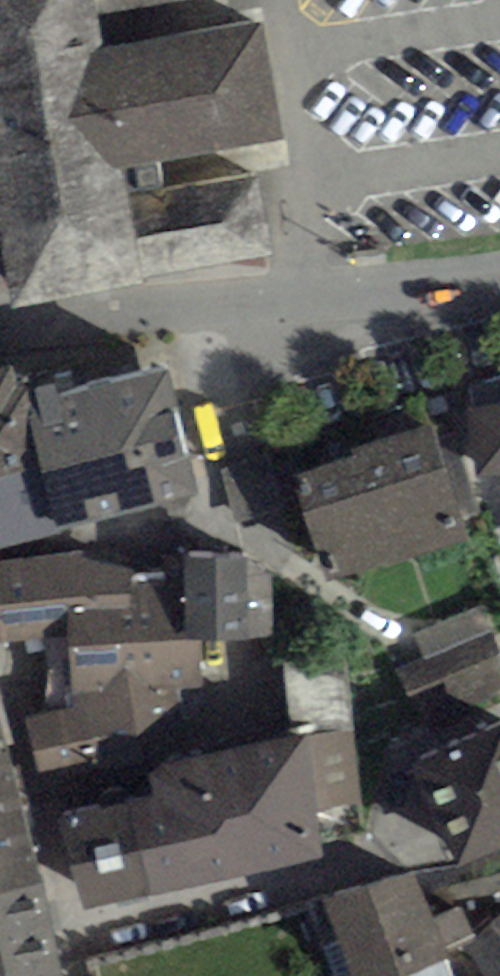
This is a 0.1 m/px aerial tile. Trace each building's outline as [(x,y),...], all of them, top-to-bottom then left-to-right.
[(11,301),(273,255),(259,176),(128,199),(121,162),(288,132),(267,11),(106,39),(102,15),(185,0),(0,0),(0,238),(11,301)] [(12,364),(0,366),(0,476),(42,467),(26,415),(40,409),(33,390),(24,360),(12,364)] [(57,381),(33,390),(40,409),(26,415),(42,467),(60,526),(200,490),(172,372),(62,398),(57,381)] [(466,408),(475,475),(499,471),(499,404),(466,408)] [(433,422),(351,446),(355,460),(293,477),(315,553),(332,548),(341,581),(468,545),(433,422)] [(245,517),(286,504),(272,457),(230,470),(245,517)] [(0,476),(0,551),(64,534),(60,526),(42,467),(0,476)] [(0,565),(0,644),(46,635),(42,717),(25,721),(38,780),(193,741),(181,688),(201,689),(200,639),(187,636),(186,560),(131,562),(132,550),(0,565)] [(187,551),(186,560),(187,636),(200,639),(274,638),(276,575),(245,553),(187,551)] [(426,660),(492,631),(480,606),(415,635),(426,660)] [(499,690),(499,649),(492,631),(426,660),(399,674),(424,726),(499,690)] [(410,765),(460,866),(499,847),(499,722),(410,765)] [(353,725),(303,736),(318,808),(367,799),(353,725)] [(303,736),(151,767),(157,795),(131,800),(151,896),(329,861),(318,808),(303,736)] [(6,751),(0,752),(0,893),(39,883),(6,751)] [(151,896),(131,800),(61,814),(83,913),(151,896)] [(350,975),(402,975),(442,963),(450,960),(419,867),(324,899),(350,975)] [(39,883),(0,893),(0,975),(62,975),(39,883)] [(468,949),(484,975),(499,975),(499,916),(468,949)] [(442,963),(402,975),(447,975),(442,963)]
